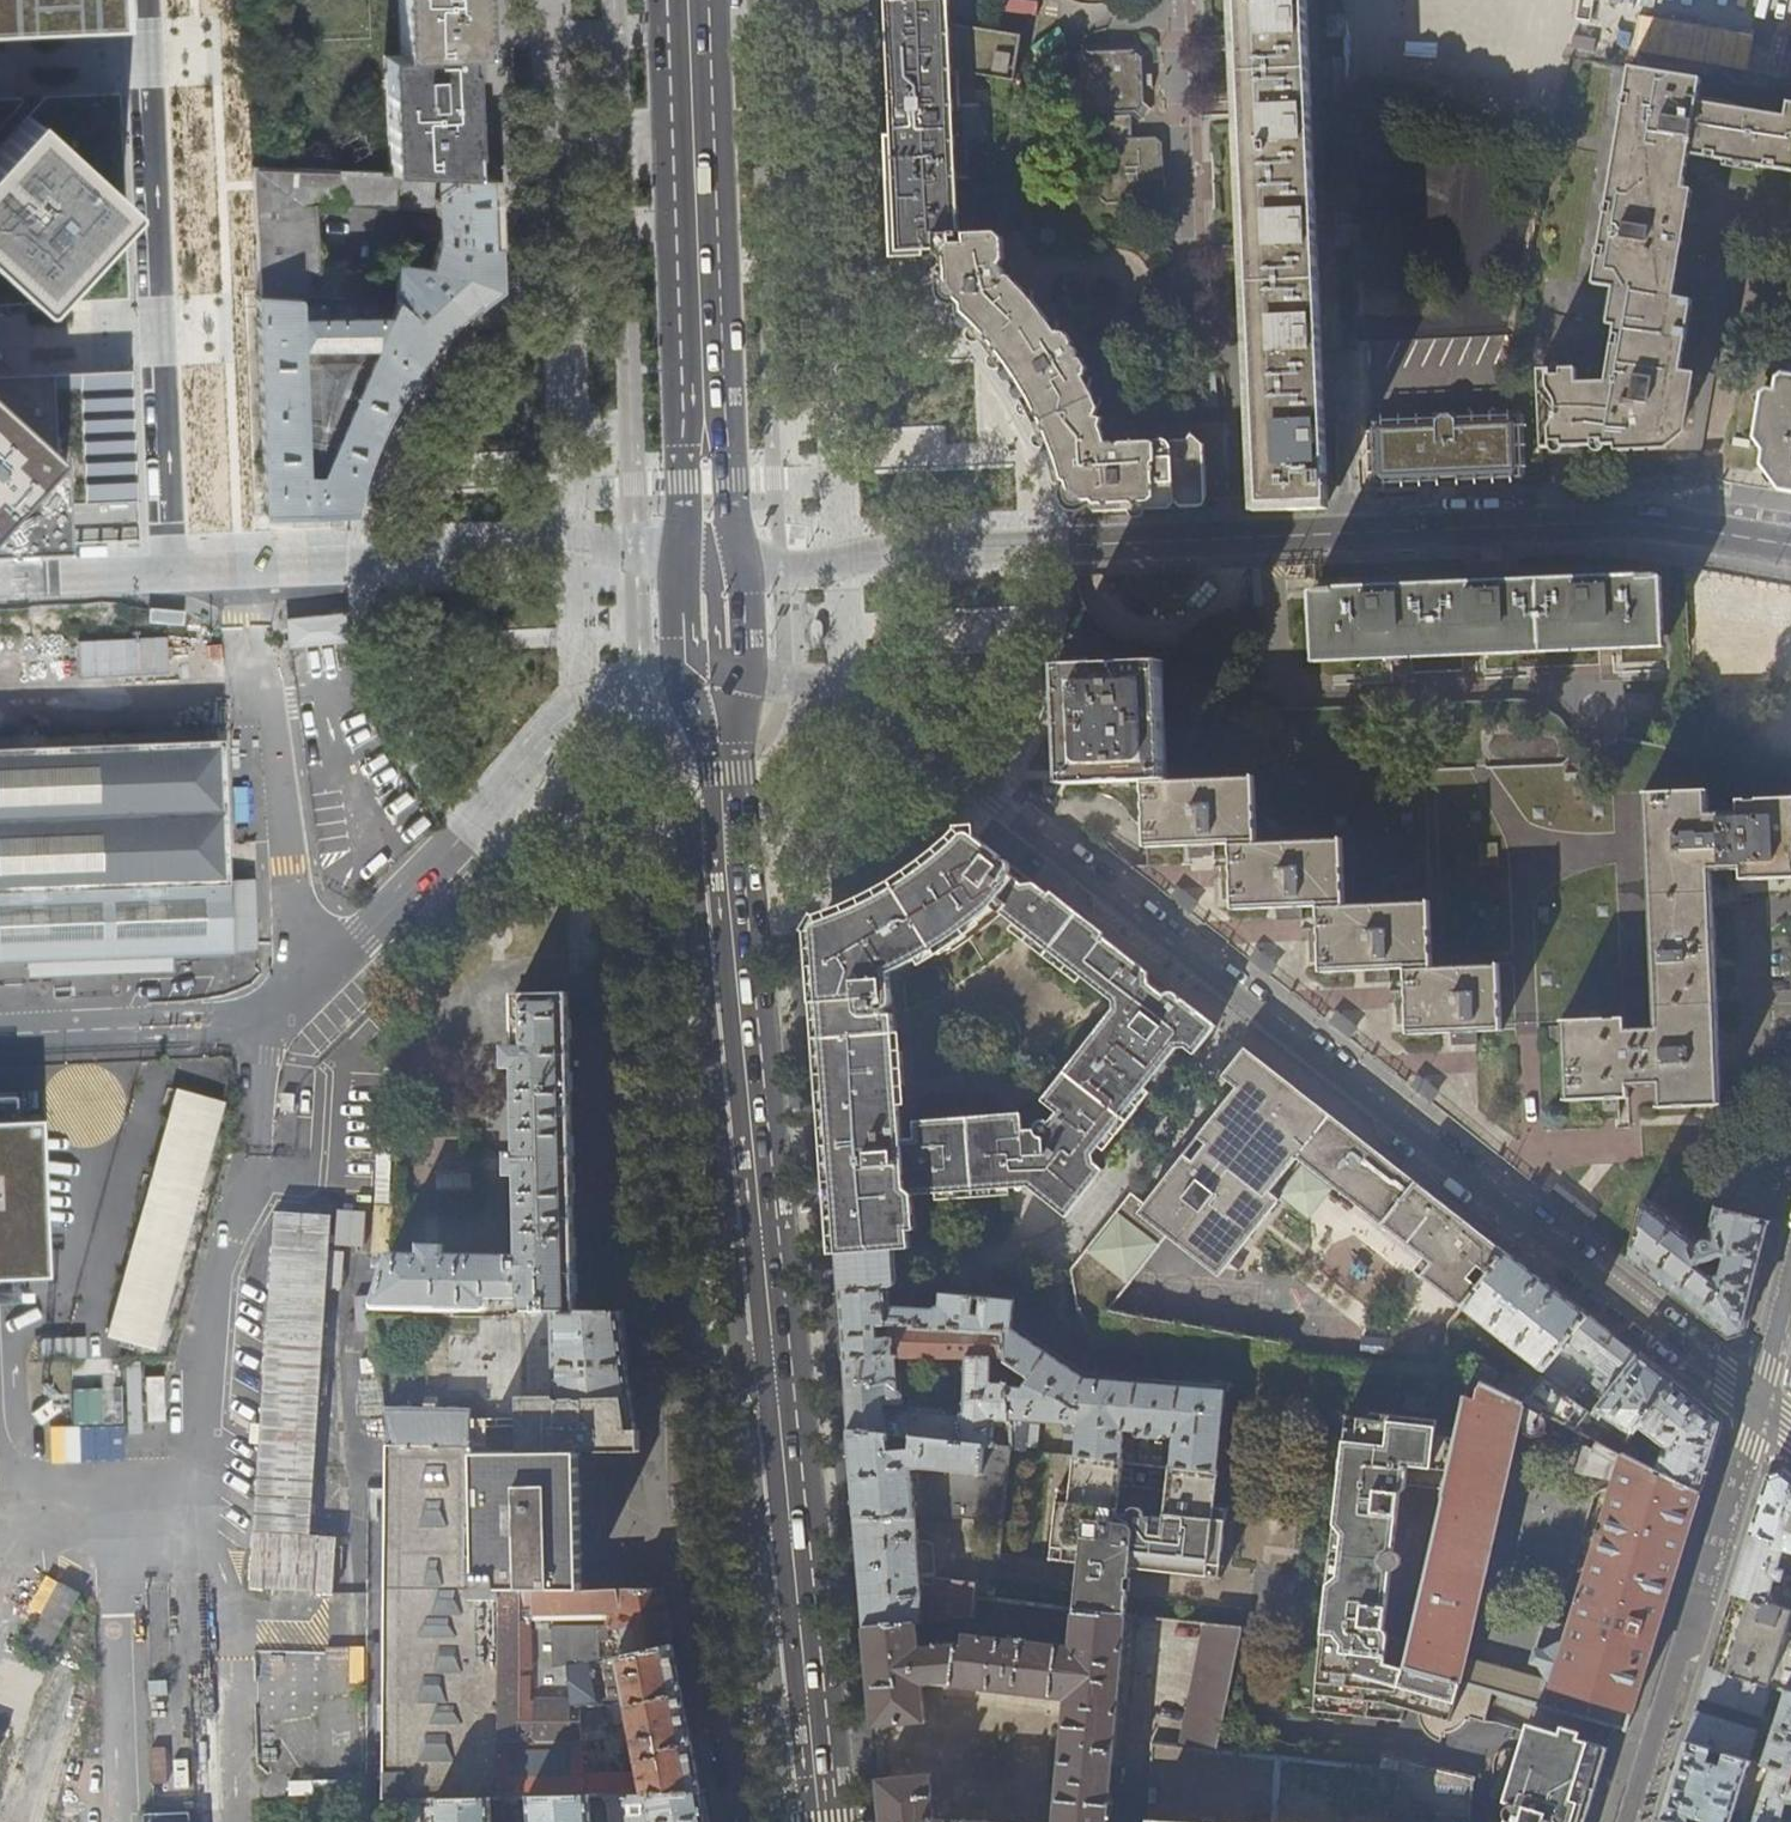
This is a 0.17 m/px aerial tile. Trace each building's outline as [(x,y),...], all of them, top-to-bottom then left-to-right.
[(30,28),(68,27),(112,25),(111,0),(0,0),(0,29),(30,28)] [(399,56),(384,56),(389,173),(436,175),(474,177),(468,54),(483,53),(481,0),(397,0),(399,56)] [(892,258),(923,257),(923,251),(933,251),(933,237),(953,236),(953,228),(965,227),(964,212),(952,213),(951,177),(968,176),(965,107),(959,107),(957,72),(1014,80),(1022,35),(949,24),(948,0),(881,0),(892,258)] [(1306,0),(1235,0),(1236,27),(1241,27),(1245,120),(1240,121),(1242,155),(1247,155),(1248,200),(1244,200),(1245,236),(1250,236),(1263,497),(1263,504),(1329,501),(1306,0)] [(1328,14),(1328,36),(1342,36),(1342,23),(1342,14),(1328,14)] [(1080,54),(1083,120),(1100,119),(1103,200),(1163,197),(1160,137),(1131,139),(1130,111),(1144,110),(1141,51),(1080,54)] [(1778,104),(1776,119),(1687,103),(1691,81),(1621,69),(1585,285),(1607,288),(1601,326),(1609,327),(1600,383),(1569,383),(1569,369),(1547,370),(1550,447),(1557,447),(1578,446),(1594,446),(1631,445),(1655,444),(1670,429),(1675,399),(1677,384),(1679,373),(1670,371),(1675,344),(1677,331),(1669,330),(1673,314),(1673,300),(1665,298),(1655,297),(1659,278),(1661,262),(1656,262),(1658,250),(1666,251),(1668,250),(1669,250),(1671,248),(1671,247),(1672,245),(1672,243),(1672,240),(1671,237),(1668,234),(1666,234),(1661,234),(1662,224),(1667,225),(1670,207),(1673,188),(1678,154),(1790,173),(1790,106),(1778,104)] [(43,98),(25,117),(0,143),(0,307),(29,306),(123,304),(120,209),(117,95),(43,98)] [(20,98),(0,99),(0,120),(20,98)] [(436,198),(436,175),(389,173),(251,168),(252,177),(259,296),(298,298),(395,303),(396,274),(343,274),(317,271),(314,207),(338,208),(337,201),(391,202),(391,208),(435,214),(434,198),(436,198)] [(474,177),(436,175),(436,198),(434,198),(435,214),(438,215),(439,239),(439,242),(495,246),(491,177),(474,177)] [(1682,190),(1673,188),(1670,207),(1680,209),(1682,190)] [(987,345),(997,359),(1017,385),(1032,413),(1041,432),(1059,482),(1070,488),(1067,490),(1066,493),(1066,496),(1066,500),(1068,502),(1070,504),(1073,506),(1076,506),(1079,506),(1082,506),(1084,504),(1086,502),(1094,511),(1200,506),(1207,499),(1204,444),(1199,439),(1172,440),(1170,443),(1168,441),(1164,440),(1163,440),(1160,441),(1158,442),(1156,444),(1153,441),(1121,442),(1117,446),(1114,443),(1112,443),(1110,442),(1108,442),(1102,425),(1105,417),(1098,414),(1101,405),(1088,372),(1090,366),(1083,355),(1078,355),(1079,353),(1079,349),(1079,347),(1078,346),(1076,345),(1072,343),(1074,339),(1068,330),(1059,329),(1014,275),(1009,275),(1009,273),(1008,270),(1006,269),(1003,269),(1001,270),(1003,262),(1003,241),(995,234),(963,235),(963,244),(953,244),(953,236),(933,237),(933,251),(933,256),(938,260),(938,266),(934,271),(943,279),(940,283),(938,286),(939,293),(943,298),(945,298),(950,299),(953,298),(954,298),(956,312),(967,323),(976,332),(987,345)] [(495,246),(439,242),(430,269),(399,266),(399,265),(396,265),(396,274),(395,303),(430,304),(413,318),(435,338),(454,319),(473,302),(475,304),(496,288),(495,246)] [(1665,298),(1668,280),(1659,278),(1655,297),(1665,298)] [(413,318),(395,303),(298,298),(259,296),(257,296),(263,515),(343,513),(352,513),(356,494),(363,470),(372,446),(383,422),(392,406),(396,398),(399,392),(408,379),(409,378),(423,359),(439,340),(435,338),(413,318)] [(1775,369),(1767,374),(1765,386),(1759,386),(1751,391),(1743,436),(1754,438),(1750,463),(1755,470),(1765,472),(1764,483),(1769,489),(1790,493),(1790,372),(1775,369)] [(1550,447),(1547,370),(1538,370),(1542,447),(1550,447)] [(0,380),(0,550),(128,545),(123,376),(0,380)] [(1517,471),(1515,425),(1512,421),(1380,427),(1376,431),(1379,477),(1383,480),(1410,479),(1439,478),(1439,473),(1458,472),(1459,478),(1488,476),(1513,475),(1517,471)] [(1658,639),(1656,574),(1315,588),(1318,653),(1658,639)] [(1683,636),(1790,652),(1790,581),(1753,575),(1752,585),(1692,575),(1683,636)] [(289,644),(343,643),(342,618),(339,618),(339,608),(326,608),(326,619),(288,620),(289,644)] [(1502,1033),(1499,967),(1434,970),(1431,901),(1348,905),(1345,838),(1260,841),(1258,774),(1172,778),(1168,662),(1060,666),(1062,728),(1065,782),(1145,779),(1147,847),(1190,845),(1215,844),(1233,843),(1235,910),(1278,909),(1303,908),(1320,907),(1323,973),(1365,971),(1390,970),(1408,969),(1411,1036),(1450,1035),(1475,1034),(1502,1033)] [(252,943),(249,873),(214,874),(206,728),(0,736),(0,952),(252,943)] [(1667,1112),(1724,1109),(1714,865),(1743,864),(1743,881),(1790,879),(1790,799),(1741,801),(1741,811),(1712,813),(1710,791),(1646,794),(1656,1037),(1628,1037),(1627,1021),(1563,1023),(1566,1105),(1630,1102),(1630,1084),(1666,1083),(1667,1112)] [(1029,1184),(1068,1216),(1070,1213),(1102,1172),(1089,1160),(1184,1038),(1199,1049),(1217,1025),(1183,999),(1182,1001),(1180,1000),(1179,996),(1177,994),(1157,978),(1114,945),(979,838),(969,839),(957,840),(939,856),(913,875),(895,888),(889,890),(872,900),(850,910),(844,912),(828,918),(821,926),(814,935),(817,977),(824,1075),(828,1130),(833,1202),(907,1206),(907,1201),(894,1194),(899,1185),(912,1193),(1029,1184)] [(1215,844),(1190,845),(1191,859),(1216,857),(1215,844)] [(1186,895),(1178,905),(1197,920),(1206,910),(1186,895)] [(1303,908),(1278,909),(1278,922),(1304,921),(1303,908)] [(1265,958),(1257,968),(1276,983),(1284,973),(1265,958)] [(24,966),(0,966),(0,980),(24,979),(24,966)] [(1390,970),(1365,971),(1365,985),(1390,985),(1390,970)] [(398,1256),(382,1308),(484,1310),(484,1298),(518,1298),(522,1311),(553,1311),(577,1312),(577,1310),(569,993),(513,993),(515,1046),(506,1047),(506,1067),(515,1067),(518,1154),(509,1155),(510,1175),(518,1175),(521,1258),(441,1256),(441,1248),(422,1247),(422,1256),(398,1256)] [(1345,1020),(1337,1031),(1356,1046),(1364,1035),(1345,1020)] [(1475,1034),(1450,1035),(1451,1049),(1476,1047),(1475,1034)] [(1416,1271),(1463,1308),(1506,1252),(1486,1237),(1363,1140),(1288,1081),(1246,1047),(1223,1075),(1238,1086),(1146,1204),(1139,1212),(1168,1235),(1220,1276),(1281,1199),(1272,1191),(1298,1158),(1425,1257),(1416,1271)] [(1427,1083),(1419,1094),(1438,1108),(1446,1098),(1427,1083)] [(222,1101),(175,1088),(107,1333),(154,1346),(222,1101)] [(46,1273),(38,1114),(0,1115),(0,1275),(46,1273)] [(1139,1212),(1146,1204),(1132,1193),(1072,1270),(1079,1314),(1109,1311),(1168,1235),(1139,1212)] [(1715,1210),(1708,1240),(1707,1240),(1705,1240),(1703,1241),(1702,1241),(1700,1242),(1700,1243),(1645,1201),(1630,1258),(1642,1268),(1672,1291),(1730,1336),(1743,1332),(1754,1292),(1771,1222),(1715,1210)] [(911,1251),(907,1206),(833,1202),(837,1255),(895,1252),(911,1251)] [(331,1215),(266,1211),(242,1584),(329,1589),(333,1535),(309,1534),(326,1286),(339,1287),(342,1250),(329,1250),(331,1215)] [(890,1289),(892,1290),(892,1288),(897,1282),(896,1268),(895,1252),(837,1255),(838,1273),(839,1292),(890,1289)] [(1520,1402),(1587,1316),(1541,1279),(1506,1252),(1463,1308),(1532,1362),(1506,1395),(1520,1402)] [(373,1308),(382,1308),(398,1256),(391,1254),(369,1308),(373,1308)] [(1219,1450),(1225,1389),(1086,1378),(1013,1328),(1015,1301),(984,1298),(982,1314),(973,1314),(974,1297),(944,1294),(943,1294),(941,1311),(938,1309),(891,1306),(890,1289),(839,1292),(845,1359),(894,1355),(891,1324),(1006,1332),(1007,1357),(1008,1383),(1010,1422),(1012,1447),(1012,1448),(1075,1455),(1221,1471),(1233,1472),(1236,1473),(1238,1452),(1219,1450)] [(553,1398),(553,1311),(522,1311),(526,1395),(516,1394),(514,1419),(637,1417),(636,1415),(634,1403),(633,1397),(553,1398)] [(578,1312),(577,1312),(553,1311),(553,1398),(633,1397),(622,1313),(590,1312),(590,1326),(578,1326),(578,1312)] [(1649,1365),(1587,1316),(1520,1402),(1524,1404),(1604,1445),(1609,1438),(1585,1420),(1589,1414),(1591,1416),(1596,1410),(1632,1438),(1641,1427),(1674,1384),(1649,1365)] [(1007,1357),(1006,1332),(891,1324),(894,1355),(845,1359),(850,1430),(993,1445),(994,1421),(1010,1422),(1008,1383),(993,1382),(993,1357),(1007,1357)] [(345,1368),(349,1401),(385,1397),(380,1364),(345,1368)] [(1625,1455),(1620,1472),(1571,1632),(1554,1627),(1541,1667),(1550,1682),(1465,1660),(1520,1421),(1524,1404),(1520,1402),(1506,1395),(1470,1377),(1457,1438),(1445,1497),(1413,1643),(1407,1670),(1491,1693),(1626,1731),(1660,1622),(1700,1493),(1655,1470),(1625,1455)] [(1698,1403),(1674,1384),(1641,1427),(1656,1440),(1656,1443),(1656,1444),(1657,1447),(1657,1448),(1660,1450),(1661,1450),(1655,1470),(1700,1493),(1722,1422),(1698,1403)] [(71,1421),(100,1421),(99,1390),(71,1390),(71,1421)] [(382,1407),(385,1446),(470,1445),(470,1455),(515,1455),(514,1424),(467,1425),(467,1406),(382,1407)] [(515,1455),(580,1454),(640,1453),(637,1417),(514,1419),(514,1424),(515,1455)] [(1435,1432),(1349,1423),(1317,1711),(1397,1720),(1401,1706),(1424,1712),(1424,1715),(1424,1718),(1425,1721),(1426,1724),(1428,1727),(1430,1730),(1433,1732),(1436,1733),(1440,1735),(1442,1726),(1457,1730),(1458,1731),(1459,1731),(1460,1731),(1461,1731),(1463,1730),(1464,1729),(1465,1728),(1465,1727),(1465,1726),(1465,1724),(1465,1723),(1469,1708),(1485,1713),(1491,1693),(1407,1670),(1413,1643),(1390,1638),(1391,1625),(1386,1620),(1395,1549),(1398,1549),(1399,1545),(1396,1545),(1403,1485),(1408,1483),(1443,1490),(1442,1496),(1445,1497),(1457,1438),(1435,1436),(1435,1432)] [(918,1542),(917,1515),(930,1514),(977,1521),(976,1533),(1003,1536),(1012,1448),(1012,1447),(993,1445),(850,1430),(865,1627),(918,1622),(974,1618),(977,1598),(995,1600),(999,1569),(978,1567),(977,1583),(937,1579),(933,1545),(927,1542),(918,1542)] [(583,1589),(580,1454),(515,1455),(470,1455),(470,1445),(385,1446),(383,1446),(385,1801),(408,1802),(419,1802),(438,1802),(494,1800),(500,1800),(500,1741),(500,1590),(583,1590),(583,1589)] [(865,1627),(874,1725),(928,1721),(925,1683),(1066,1695),(1057,1821),(1109,1821),(1131,1566),(1220,1576),(1228,1505),(1218,1504),(1221,1471),(1075,1455),(1071,1482),(1060,1480),(1051,1558),(1080,1561),(1072,1645),(1024,1640),(1024,1636),(1018,1636),(1018,1639),(964,1633),(964,1642),(941,1645),(940,1641),(935,1641),(936,1645),(920,1647),(918,1622),(865,1627)] [(1784,1471),(1767,1476),(1731,1592),(1737,1594),(1790,1610),(1790,1572),(1778,1567),(1784,1549),(1790,1551),(1790,1476),(1784,1471)] [(690,1495),(674,1497),(678,1523),(694,1521),(690,1495)] [(23,1643),(44,1654),(79,1591),(57,1579),(23,1643)] [(664,1590),(583,1590),(500,1590),(500,1741),(580,1742),(580,1716),(573,1715),(569,1668),(593,1663),(618,1658),(674,1646),(668,1617),(664,1590)] [(1737,1594),(1723,1639),(1714,1669),(1771,1686),(1776,1688),(1790,1693),(1790,1610),(1737,1594)] [(1207,1623),(1182,1746),(1217,1750),(1242,1627),(1207,1623)] [(685,1709),(674,1646),(618,1658),(626,1703),(612,1706),(615,1721),(615,1724),(629,1723),(640,1776),(616,1781),(610,1777),(581,1778),(580,1743),(600,1740),(604,1735),(602,1726),(605,1723),(598,1689),(606,1686),(604,1678),(596,1680),(593,1663),(569,1668),(573,1715),(580,1716),(580,1742),(500,1741),(500,1800),(534,1798),(594,1797),(614,1796),(701,1793),(685,1709)] [(626,1703),(618,1658),(593,1663),(596,1680),(604,1678),(606,1686),(598,1689),(605,1723),(615,1721),(612,1706),(626,1703)] [(1714,1669),(1709,1667),(1699,1696),(1762,1716),(1771,1686),(1714,1669)] [(1776,1688),(1774,1696),(1782,1699),(1762,1765),(1770,1768),(1790,1775),(1790,1693),(1776,1688)] [(327,1701),(328,1723),(351,1722),(350,1700),(327,1701)] [(1695,1710),(1686,1741),(1749,1761),(1758,1730),(1695,1710)] [(1526,1725),(1502,1803),(1507,1805),(1505,1806),(1504,1807),(1503,1809),(1504,1811),(1505,1813),(1503,1821),(1584,1821),(1603,1760),(1606,1749),(1526,1725)] [(1749,1761),(1686,1741),(1671,1789),(1662,1819),(1671,1821),(1731,1821),(1750,1761),(1749,1761)] [(1217,1750),(1182,1746),(1153,1743),(1147,1821),(1275,1821),(1280,1757),(1217,1750)] [(1401,1761),(1385,1757),(1383,1769),(1280,1757),(1275,1821),(1396,1821),(1397,1811),(1401,1761)] [(1421,1766),(1401,1761),(1397,1811),(1455,1814),(1455,1821),(1468,1821),(1471,1779),(1458,1775),(1421,1766)] [(1790,1781),(1790,1775),(1770,1768),(1753,1821),(1782,1821),(1790,1781)] [(937,1818),(932,1773),(879,1777),(883,1821),(1005,1821),(937,1818)] [(1782,1821),(1790,1821),(1790,1781),(1782,1821)] [(701,1793),(614,1796),(615,1821),(706,1821),(701,1793)] [(594,1797),(534,1798),(535,1821),(595,1821),(594,1797)] [(494,1800),(438,1802),(439,1821),(494,1821),(494,1800)] [(419,1802),(408,1802),(409,1821),(420,1821),(419,1802)]
